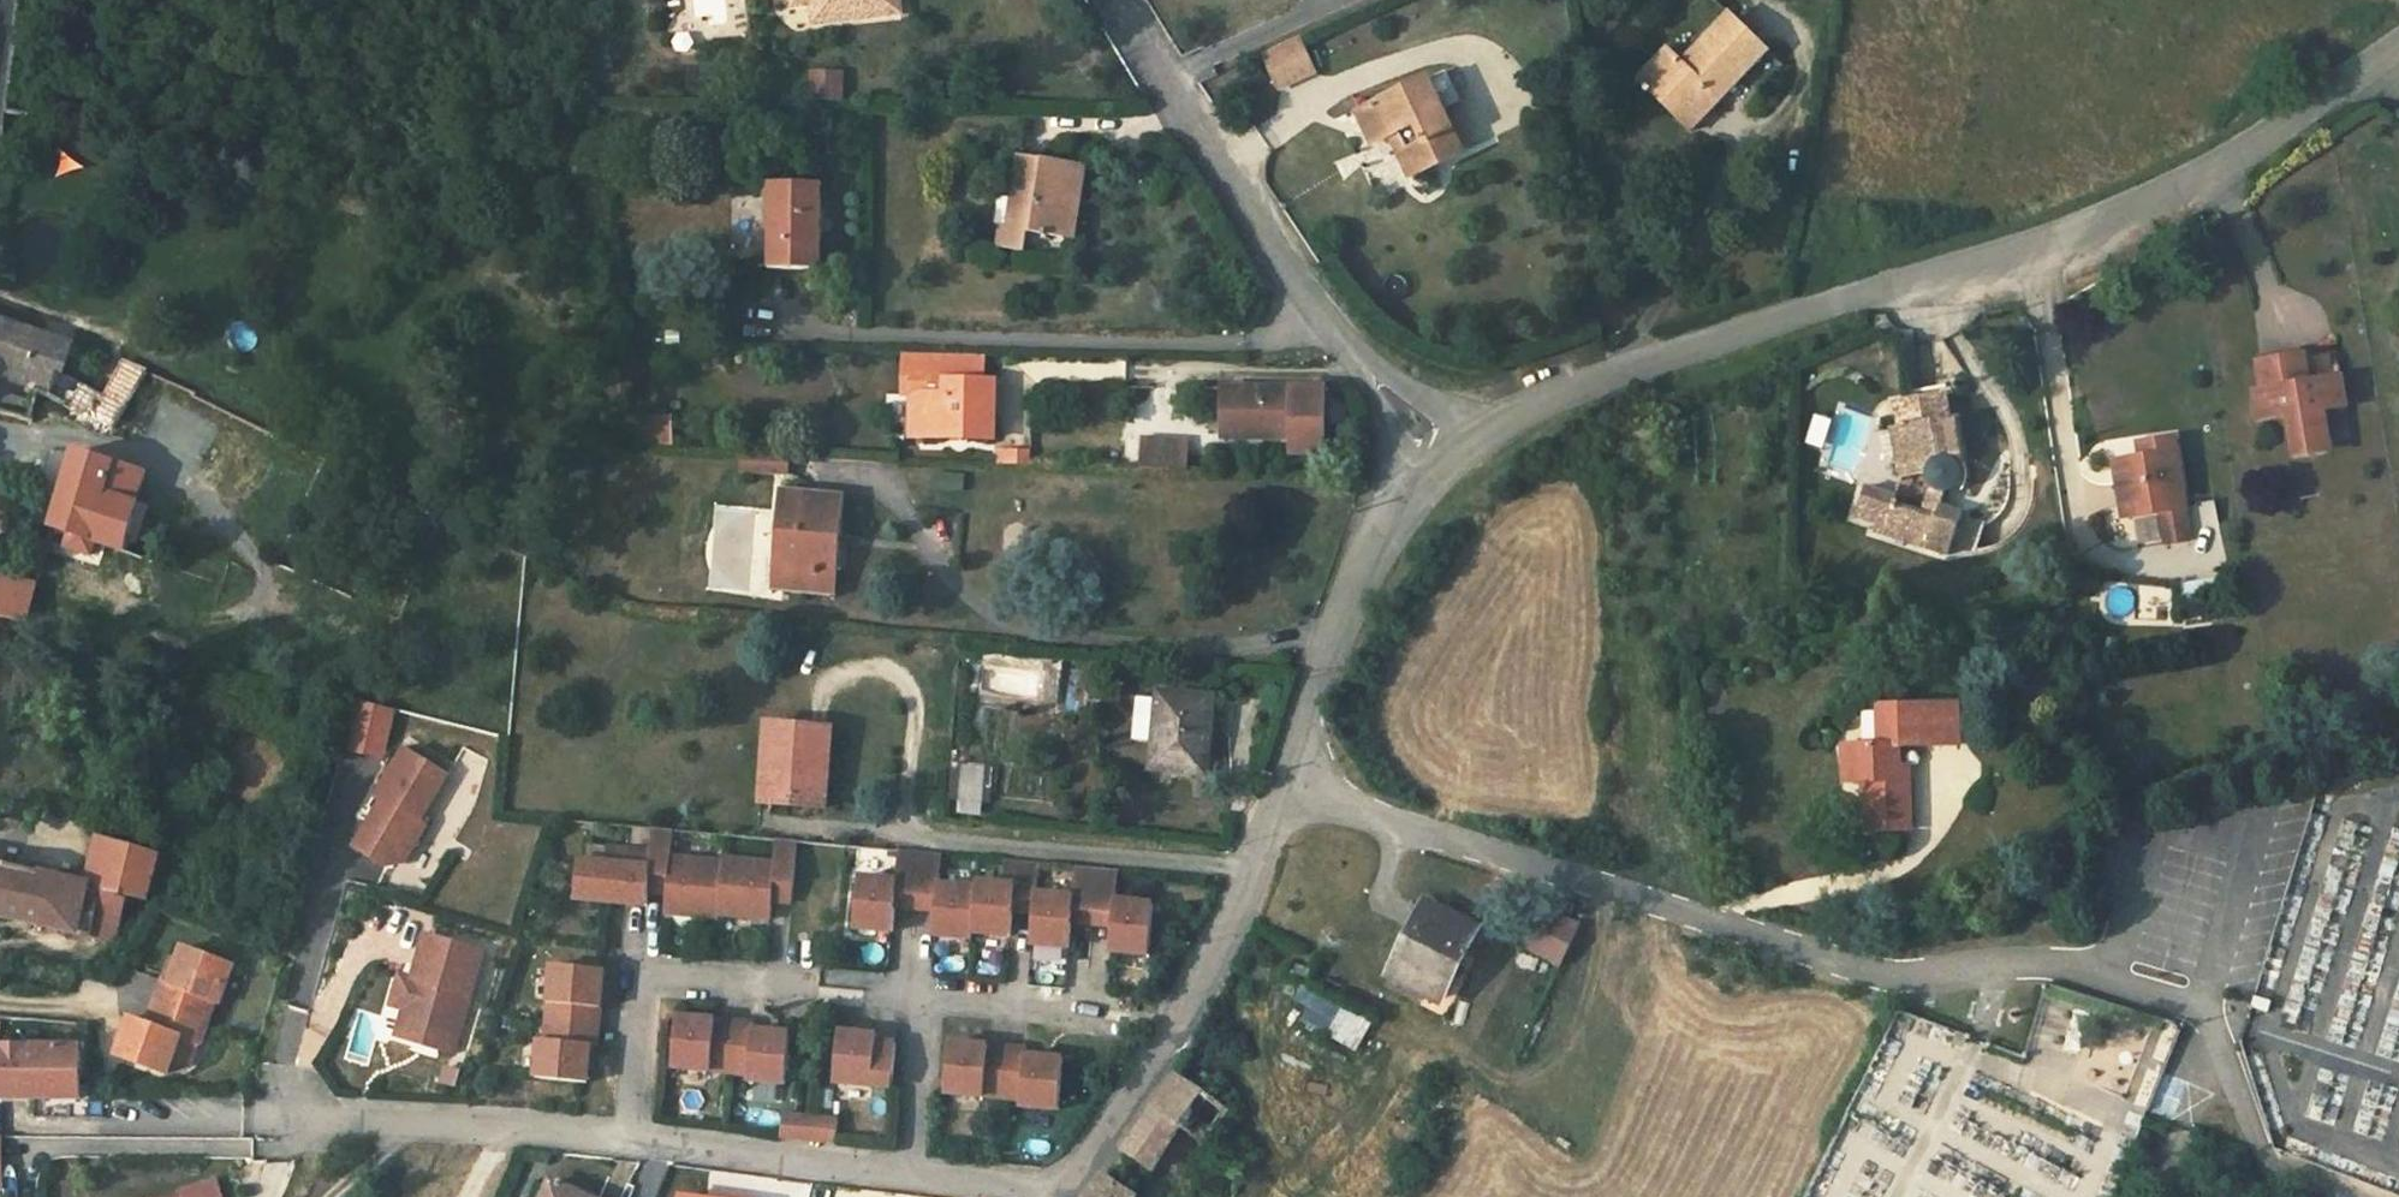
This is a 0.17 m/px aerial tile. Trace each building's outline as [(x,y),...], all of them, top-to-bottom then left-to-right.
[(793,8),(812,6),(814,25),(900,15),(898,0),(792,0),(793,8)] [(1766,52),(1728,15),(1681,63),(1666,49),(1638,79),(1691,130),(1766,52)] [(1313,75),(1297,40),(1262,56),(1278,91),(1313,75)] [(814,101),(848,101),(848,70),(814,69),(814,101)] [(1372,143),(1388,136),(1397,132),(1418,173),(1461,153),(1426,81),(1357,113),(1372,143)] [(1397,132),(1388,136),(1409,177),(1418,173),(1397,132)] [(1027,234),(1064,240),(1071,197),(1080,198),(1085,168),(1021,158),(1014,199),(1017,199),(1013,229),(1001,227),(998,249),(1024,253),(1027,234)] [(823,186),(771,185),(770,270),(822,271),(823,186)] [(1073,241),(1080,198),(1071,197),(1064,240),(1073,241)] [(102,395),(62,375),(74,344),(43,333),(41,338),(0,322),(0,368),(1,368),(0,372),(0,377),(23,386),(27,377),(40,383),(36,391),(89,419),(102,395)] [(2330,354),(2259,364),(2264,392),(2255,394),(2259,421),(2289,416),(2295,457),(2330,452),(2323,411),(2346,407),(2342,380),(2335,381),(2330,354)] [(904,396),(913,396),(914,356),(906,356),(904,396)] [(922,395),(922,440),(994,441),(995,383),(982,382),(983,358),(914,356),(913,396),(922,395)] [(23,386),(36,391),(40,383),(27,377),(23,386)] [(1323,455),(1323,390),(1223,389),(1223,439),(1292,440),(1292,455),(1323,455)] [(127,408),(102,395),(89,419),(112,430),(127,408)] [(912,440),(922,440),(922,395),(913,396),(912,440)] [(1941,508),(1946,493),(1949,491),(1952,490),(1957,485),(1958,480),(1958,471),(1966,471),(1957,419),(1950,420),(1945,396),(1895,404),(1900,429),(1892,430),(1900,480),(1927,476),(1930,484),(1921,514),(1894,506),(1896,499),(1865,489),(1856,517),(1875,523),(1873,532),(1948,556),(1963,516),(1941,508)] [(8,398),(4,415),(30,420),(35,405),(8,398)] [(677,444),(677,415),(649,414),(648,444),(677,444)] [(1831,449),(1839,419),(1820,414),(1812,444),(1831,449)] [(1169,439),(1146,438),(1145,471),(1167,472),(1169,442),(1169,439)] [(2115,464),(2123,508),(2139,506),(2141,516),(2162,513),(2168,544),(2188,541),(2183,509),(2185,509),(2175,440),(2149,444),(2151,458),(2142,460),(2115,464)] [(1189,443),(1169,442),(1167,472),(1188,473),(1189,443)] [(2140,445),(2142,460),(2151,458),(2149,444),(2140,445)] [(53,529),(56,530),(72,535),(68,550),(92,557),(97,543),(125,552),(140,505),(135,504),(146,476),(77,453),(53,529)] [(1032,468),(1032,454),(1014,453),(1014,467),(1032,468)] [(789,457),(744,455),(744,476),(753,474),(788,475),(789,457)] [(788,535),(784,593),(837,597),(845,496),(781,491),(777,534),(788,535)] [(2124,519),(2141,516),(2139,506),(2123,508),(2124,519)] [(788,535),(777,534),(773,592),(784,593),(788,535)] [(26,624),(38,586),(0,577),(0,618),(26,624)] [(1154,769),(1203,774),(1211,701),(1162,695),(1154,769)] [(1910,831),(1908,779),(1899,779),(1899,768),(1898,749),(1958,747),(1957,704),(1879,708),(1880,746),(1843,748),(1845,784),(1864,782),(1867,832),(1910,831)] [(772,804),(778,726),(768,725),(761,803),(772,804)] [(778,726),(772,804),(826,809),(833,730),(778,726)] [(373,810),(366,821),(372,825),(358,848),(389,867),(405,863),(428,826),(421,822),(450,776),(408,751),(380,797),(378,796),(371,808),(373,810)] [(961,801),(981,803),(984,769),(964,767),(961,801)] [(1908,768),(1899,768),(1899,779),(1908,779),(1908,768)] [(674,832),(654,830),(652,854),(620,851),(619,866),(581,862),(577,900),(648,906),(649,889),(651,877),(668,878),(667,890),(665,915),(691,917),(718,920),(718,916),(771,921),(772,902),(774,890),(793,892),(797,843),(777,842),(775,865),(723,861),(723,865),(672,860),(674,832)] [(112,941),(115,941),(126,895),(146,901),(159,857),(100,839),(88,886),(0,868),(0,917),(101,939),(112,941)] [(941,856),(898,853),(895,882),(858,879),(853,930),(892,933),(894,910),(895,896),(936,900),(935,913),(933,937),(971,941),(972,934),(1010,938),(1013,913),(1014,901),(1034,902),(1033,915),(1030,946),(1069,949),(1071,924),(1072,912),(1113,915),(1112,928),(1110,953),(1148,957),(1153,906),(1115,902),(1118,872),(1075,869),(1072,898),(1035,895),(1038,865),(1004,862),(1002,886),(976,884),(976,890),(938,886),(941,856)] [(651,877),(649,889),(667,890),(668,878),(651,877)] [(2085,910),(2098,913),(2104,889),(2090,886),(2085,910)] [(774,890),(772,902),(792,904),(793,892),(774,890)] [(895,896),(894,910),(935,913),(936,900),(895,896)] [(1014,901),(1013,913),(1033,915),(1034,902),(1014,901)] [(1521,948),(1568,968),(1585,926),(1538,907),(1521,948)] [(1113,915),(1072,912),(1071,924),(1112,928),(1113,915)] [(1396,975),(1444,999),(1475,936),(1428,912),(1396,975)] [(487,952),(430,935),(416,981),(425,983),(416,1013),(408,1010),(399,1037),(457,1054),(487,952)] [(127,944),(115,941),(112,941),(108,954),(121,959),(127,944)] [(184,950),(179,962),(171,985),(163,982),(155,1004),(206,1023),(214,1003),(219,1003),(232,967),(184,950)] [(172,959),(163,982),(171,985),(179,962),(172,959)] [(602,991),(604,970),(554,966),(547,1043),(541,1042),(538,1080),(588,1085),(590,1064),(591,1047),(595,1008),(601,1009),(602,991)] [(416,981),(403,977),(395,1006),(408,1010),(416,1013),(425,983),(416,981)] [(1312,986),(1297,1017),(1331,1034),(1346,1003),(1312,986)] [(2271,1004),(2254,998),(2251,1008),(2268,1014),(2271,1004)] [(206,1023),(155,1004),(148,1024),(132,1019),(118,1056),(166,1074),(172,1059),(190,1066),(206,1023)] [(597,1047),(601,1009),(595,1008),(591,1047),(597,1047)] [(2136,1069),(2123,1100),(2151,1111),(2184,1027),(2152,1015),(2141,1042),(2128,1037),(2118,1062),(2136,1069)] [(714,1022),(675,1019),(671,1070),(746,1076),(746,1082),(784,1086),(789,1035),(764,1033),(713,1028),(714,1022)] [(876,1037),(837,1033),(833,1084),(890,1089),(894,1046),(875,1044),(876,1037)] [(962,1044),(949,1043),(944,1094),(1020,1100),(1019,1106),(1058,1110),(1062,1059),(1043,1057),(1025,1056),(987,1052),(987,1046),(962,1044)] [(1025,1050),(987,1046),(987,1052),(1025,1056),(1025,1050)] [(81,1100),(80,1048),(0,1048),(0,1101),(81,1100)] [(1180,1129),(1203,1144),(1227,1112),(1176,1076),(1125,1151),(1155,1170),(1180,1129)] [(2169,1119),(2184,1085),(2171,1079),(2156,1114),(2169,1119)] [(781,1117),(779,1138),(835,1143),(837,1122),(781,1117)] [(1107,1177),(1092,1196),(1135,1196),(1107,1177)] [(218,1184),(184,1195),(185,1196),(222,1196),(218,1184)] [(547,1196),(583,1196),(553,1184),(547,1196)]
